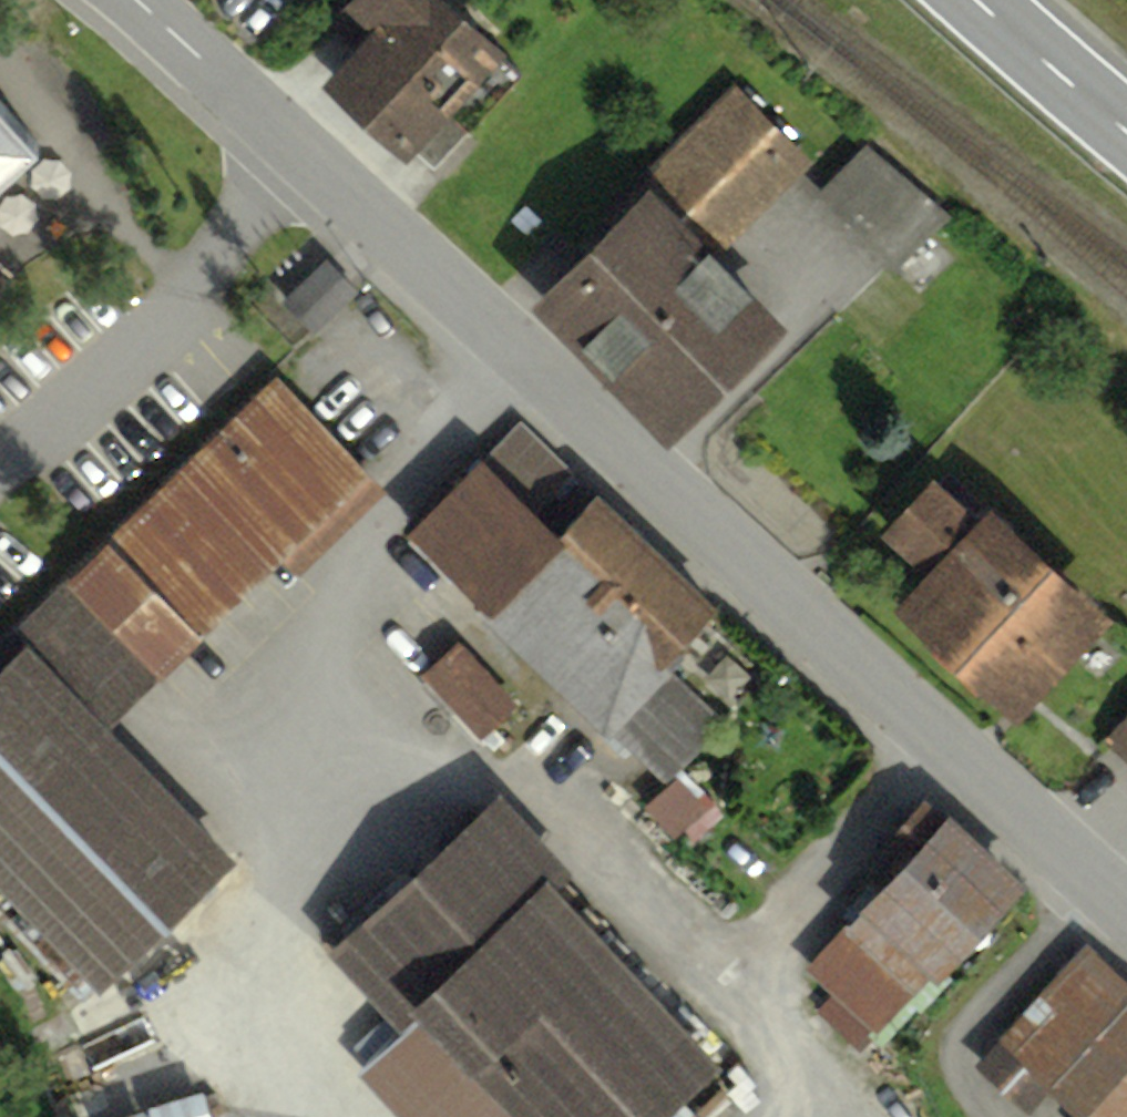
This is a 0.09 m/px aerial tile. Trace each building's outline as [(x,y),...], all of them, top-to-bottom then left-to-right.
[(310,80),(393,145),(475,43),(422,0),(374,0),(310,80)] [(758,195),(817,139),(741,61),(683,117),(758,195)] [(36,149),(0,109),(0,182),(36,149)] [(876,121),(822,173),(899,252),(952,200),(876,121)] [(625,189),(512,307),(651,440),(764,322),(625,189)] [(264,393),(10,625),(97,720),(351,487),(264,393)] [(515,427),(406,539),(605,730),(714,617),(515,427)] [(1098,613),(962,501),(873,609),(1009,721),(1098,613)] [(487,721),(525,684),(463,620),(424,657),(487,721)] [(12,644),(0,654),(0,921),(66,996),(210,869),(12,644)] [(678,680),(620,734),(668,785),(726,731),(678,680)] [(1109,743),(1126,757),(1126,721),(1109,743)] [(475,799),(328,930),(394,1028),(352,1064),(397,1116),(655,1116),(709,1068),(475,799)] [(974,925),(894,849),(829,916),(909,993),(974,925)] [(1084,955),(993,1044),(1065,1116),(1126,1116),(1126,999),(1084,955)]
